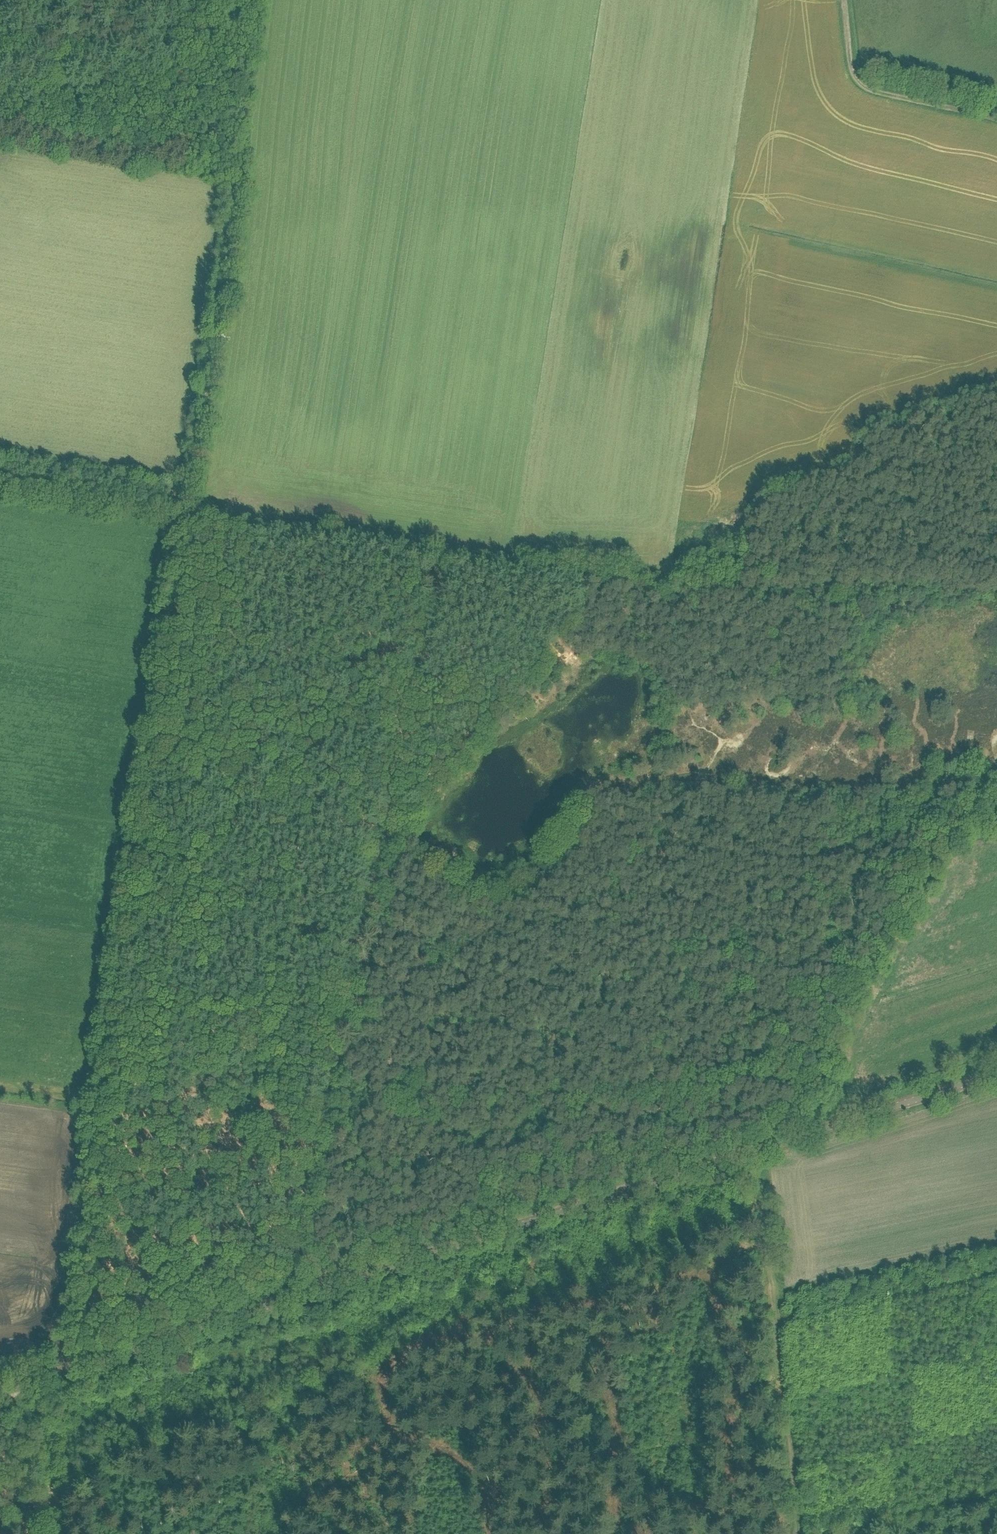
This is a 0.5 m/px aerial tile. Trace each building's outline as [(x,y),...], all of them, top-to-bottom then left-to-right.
[(955,1128),(962,1127),(960,1119),(954,1121),(955,1128)]
